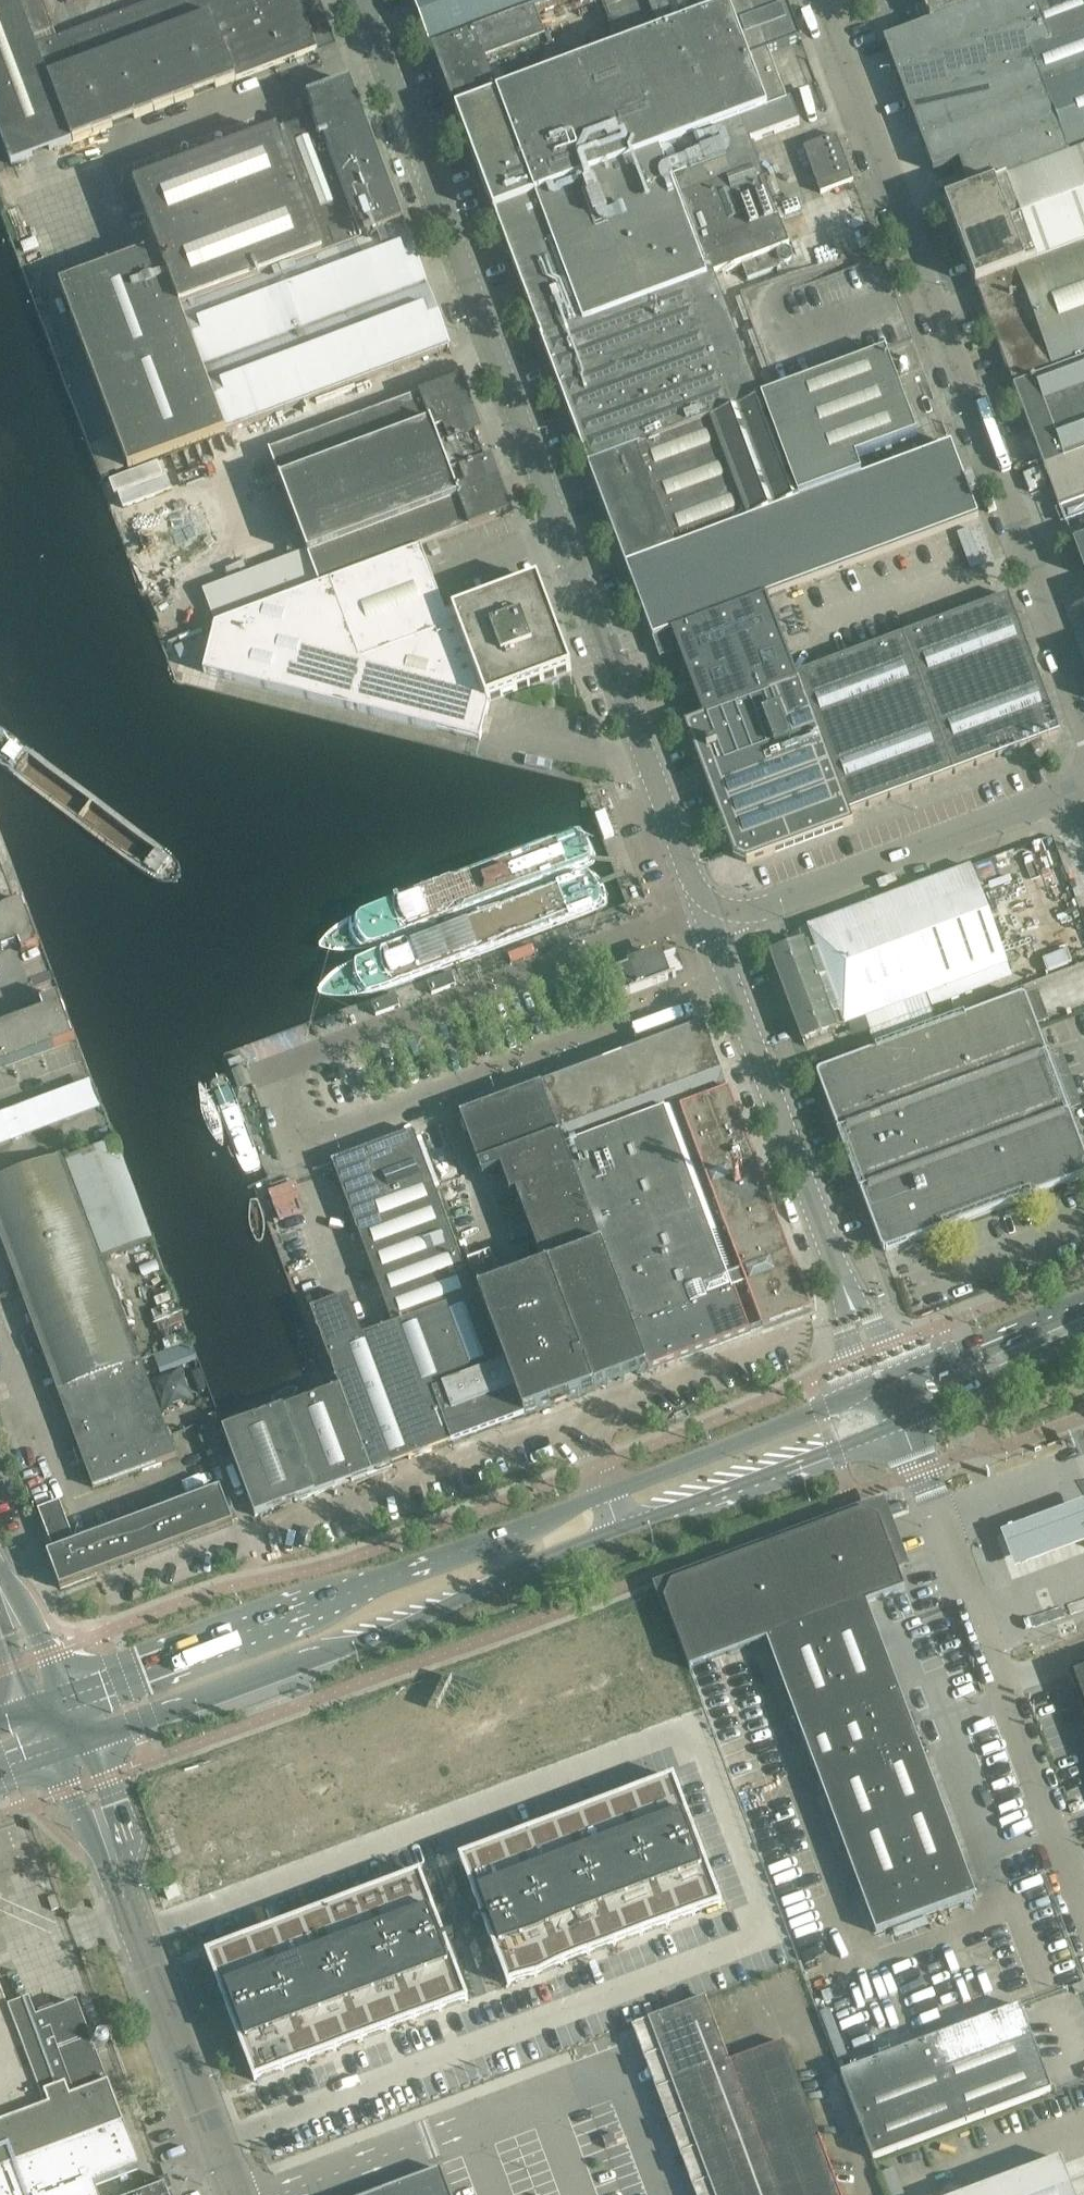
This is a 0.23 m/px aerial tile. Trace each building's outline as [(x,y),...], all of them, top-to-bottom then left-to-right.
[(3,141),(12,164),(67,143),(67,142),(44,80),(32,48),(57,38),(42,0),(0,0),(0,133),(3,141)] [(57,38),(32,48),(44,80),(213,16),(236,79),(317,48),(300,2),(307,0),(160,0),(57,38)] [(433,49),(434,49),(475,34),(535,11),(564,0),(414,0),(433,49)] [(660,35),(730,9),(753,0),(600,0),(619,50),(660,35)] [(620,51),(659,152),(743,121),(788,103),(768,53),(801,40),(786,0),(754,0),(749,2),(730,9),(660,35),(620,51)] [(884,40),(896,73),(1044,18),(1037,0),(991,0),(989,1),(960,12),(931,23),(930,22),(884,40)] [(930,22),(931,23),(960,12),(956,0),(922,0),(930,22)] [(960,12),(989,1),(989,0),(956,0),(960,12)] [(1044,18),(1054,45),(1034,53),(1036,57),(1048,90),(1060,122),(1072,156),(1083,152),(1083,0),(1037,0),(1044,18)] [(535,11),(475,34),(484,59),(544,37),(535,11)] [(44,80),(67,142),(236,79),(213,16),(44,80)] [(1044,18),(896,73),(907,101),(909,105),(1036,57),(1034,53),(1054,45),(1044,18)] [(475,34),(434,49),(444,74),(443,74),(457,112),(496,97),(499,96),(484,59),(475,34)] [(499,96),(496,97),(536,198),(659,152),(620,51),(619,51),(499,96)] [(1036,57),(909,105),(921,138),(1048,90),(1036,57)] [(351,83),(308,99),(315,119),(312,120),(319,140),(322,139),(362,241),(405,225),(352,82),(351,82),(351,83)] [(1048,90),(921,138),(933,170),(1060,122),(1048,90)] [(536,198),(496,97),(457,112),(468,140),(467,141),(495,214),(536,198)] [(788,103),(743,121),(751,142),(800,124),(792,101),(788,103)] [(135,187),(120,193),(129,217),(145,212),(158,248),(181,309),(362,241),(322,139),(319,140),(312,120),(278,133),(135,187)] [(743,121),(659,152),(708,278),(715,275),(743,265),(748,278),(781,266),(776,252),(790,247),(751,142),(743,121)] [(1060,122),(933,170),(933,171),(959,161),(971,194),(972,193),(1072,156),(1060,122)] [(837,135),(804,147),(821,193),(854,181),(837,135)] [(708,278),(659,152),(536,198),(583,325),(708,279),(708,278)] [(946,203),(977,285),(1016,270),(1083,245),(1083,152),(1072,156),(972,193),(971,194),(946,203)] [(536,198),(495,214),(510,254),(514,265),(533,315),(535,315),(535,316),(543,340),(583,325),(536,198)] [(780,207),(784,218),(798,212),(795,202),(780,207)] [(362,241),(181,309),(228,432),(446,349),(449,348),(450,351),(452,350),(451,347),(405,225),(362,241)] [(787,277),(741,295),(777,394),(914,344),(883,259),(878,245),(838,259),(838,258),(787,277)] [(1016,270),(1054,372),(1083,361),(1083,245),(1016,270)] [(228,432),(181,309),(158,248),(61,285),(130,469),(228,432)] [(977,285),(1015,387),(1054,372),(1016,270),(977,285)] [(543,340),(541,340),(563,399),(573,424),(721,368),(737,410),(762,400),(715,275),(708,278),(708,279),(583,325),(543,340)] [(130,469),(103,479),(114,507),(456,378),(446,349),(228,432),(130,469)] [(777,394),(762,400),(799,500),(863,477),(856,459),(917,436),(886,354),(777,394)] [(1015,387),(1045,468),(1083,453),(1083,361),(1054,372),(1015,387)] [(638,446),(710,419),(737,410),(721,368),(573,424),(588,464),(638,446)] [(747,520),(799,500),(762,400),(737,410),(710,419),(747,520)] [(470,416),(153,535),(165,568),(483,449),(470,416)] [(638,446),(675,547),(747,520),(710,419),(638,446)] [(799,500),(747,520),(675,547),(626,566),(653,639),(672,632),(978,516),(952,444),(863,477),(799,500)] [(588,464),(626,566),(675,547),(638,446),(588,464)] [(1045,468),(1060,509),(1066,521),(1083,515),(1083,453),(1045,468)] [(497,485),(154,614),(165,642),(217,622),(319,584),(328,580),(400,553),(469,528),(508,514),(497,485)] [(1074,544),(1073,544),(1083,573),(1083,540),(1074,544)] [(462,625),(456,610),(447,614),(421,547),(401,555),(400,553),(328,580),(360,663),(462,625)] [(456,610),(462,625),(490,699),(572,669),(538,579),(456,610)] [(328,580),(319,584),(217,622),(204,672),(459,735),(481,740),(490,699),(462,625),(360,663),(328,580)] [(908,633),(798,674),(800,680),(801,680),(850,811),(959,770),(1060,732),(1009,595),(908,633)] [(672,632),(653,639),(660,657),(678,650),(672,632)] [(800,680),(685,724),(735,857),(747,862),(854,823),(850,811),(801,680),(800,680)] [(592,814),(223,945),(256,1039),(625,901),(592,814)] [(800,931),(804,944),(836,1029),(1007,964),(971,867),(800,931)] [(0,910),(0,951),(19,944),(23,952),(39,946),(23,902),(0,910)] [(793,948),(772,956),(804,1041),(836,1029),(804,944),(800,931),(789,935),(793,948)] [(630,966),(611,973),(620,998),(631,993),(631,994),(669,979),(660,955),(630,967),(630,966)] [(0,1027),(0,1068),(74,1040),(58,996),(41,1002),(44,1011),(0,1027)] [(817,1076),(838,1132),(839,1133),(840,1133),(839,1135),(860,1191),(861,1191),(862,1192),(861,1193),(882,1249),(883,1250),(884,1250),(885,1251),(887,1251),(943,1230),(943,1229),(944,1229),(945,1229),(1031,1197),(1031,1196),(1032,1196),(1033,1196),(1083,1177),(1083,1151),(1074,1123),(1068,1108),(1081,1104),(1062,1052),(1060,1051),(1047,1056),(1047,1055),(1048,1053),(1026,998),(1025,997),(1025,996),(1024,996),(1023,996),(1022,996),(966,1017),(965,1018),(963,1018),(878,1050),(877,1051),(875,1050),(819,1071),(819,1073),(818,1073),(817,1074),(818,1075),(817,1076)] [(704,1025),(543,1085),(561,1134),(565,1145),(679,1102),(726,1085),(704,1025)] [(246,1067),(233,1072),(239,1088),(252,1084),(246,1067)] [(227,1071),(207,1079),(243,1174),(264,1166),(227,1071)] [(368,1085),(363,1071),(356,1073),(361,1088),(368,1085)] [(90,1085),(0,1117),(0,1149),(100,1113),(90,1085)] [(535,1088),(515,1095),(534,1144),(561,1134),(543,1085),(535,1088)] [(726,1085),(679,1102),(748,1286),(763,1327),(810,1310),(726,1085)] [(534,1144),(515,1095),(487,1106),(505,1155),(534,1144)] [(636,1329),(748,1286),(679,1102),(565,1145),(575,1171),(585,1198),(594,1223),(603,1247),(634,1329),(636,1329)] [(505,1155),(487,1106),(460,1115),(479,1165),(505,1155)] [(443,1122),(420,1130),(439,1180),(462,1172),(443,1122)] [(354,1154),(332,1162),(357,1232),(358,1232),(359,1233),(385,1224),(379,1210),(426,1191),(425,1187),(433,1184),(415,1136),(416,1136),(414,1131),(376,1146),(354,1154)] [(575,1171),(565,1145),(561,1134),(534,1144),(505,1155),(479,1165),(482,1174),(501,1167),(512,1195),(517,1193),(575,1171)] [(102,1258),(153,1239),(116,1140),(66,1159),(65,1155),(0,1179),(0,1232),(59,1391),(86,1462),(84,1463),(93,1487),(176,1456),(167,1432),(166,1432),(140,1361),(102,1258)] [(585,1198),(575,1171),(517,1193),(527,1220),(585,1198)] [(359,1233),(394,1326),(475,1295),(433,1184),(425,1187),(426,1191),(379,1210),(385,1224),(359,1233)] [(594,1223),(585,1198),(527,1220),(536,1245),(594,1223)] [(594,1223),(536,1245),(545,1268),(549,1267),(603,1247),(594,1223)] [(603,1247),(549,1267),(594,1390),(648,1370),(649,1370),(634,1329),(603,1247)] [(491,1254),(468,1263),(479,1294),(524,1416),(550,1407),(570,1399),(594,1390),(549,1267),(545,1268),(502,1284),(491,1254)] [(664,1365),(763,1327),(748,1286),(636,1329),(649,1365),(663,1361),(664,1365)] [(311,1310),(329,1359),(340,1387),(372,1473),(524,1416),(479,1294),(475,1295),(394,1326),(363,1337),(348,1296),(311,1310)] [(340,1387),(284,1408),(315,1494),(372,1473),(340,1387)] [(284,1408),(224,1431),(256,1516),(315,1494),(284,1408)] [(76,1544),(54,1552),(48,1555),(60,1589),(234,1525),(231,1517),(221,1491),(76,1544)] [(39,1510),(54,1552),(76,1544),(60,1502),(39,1510)] [(996,1536),(1012,1580),(1083,1552),(1083,1503),(996,1536)] [(671,1583),(664,1601),(669,1614),(690,1669),(767,1640),(867,1603),(905,1589),(883,1530),(879,1519),(863,1511),(671,1583)] [(867,1603),(767,1640),(877,1933),(977,1895),(867,1603)] [(1071,1675),(1083,1709),(1083,1671),(1071,1675)] [(175,1771),(146,1782),(158,1815),(148,1819),(162,1856),(201,1841),(175,1771)] [(512,1839),(462,1858),(486,1922),(504,1969),(510,1987),(557,1969),(630,1941),(668,1927),(722,1907),(708,1867),(694,1832),(686,1809),(674,1778),(637,1792),(587,1811),(545,1827),(512,1839)] [(268,1930),(205,1954),(218,1986),(227,2010),(240,2046),(254,2083),(268,2078),(284,2071),(381,2035),(455,2007),(466,2003),(456,1977),(444,1946),(432,1913),(417,1874),(406,1879),(395,1883),(381,1888),(336,1905),(268,1930)] [(1073,1987),(1076,1994),(1083,1991),(1083,1983),(1073,1987)] [(6,2008),(0,1992),(0,2128),(45,2110),(6,2008)] [(649,2019),(715,2194),(842,2194),(820,2137),(783,2042),(730,2062),(706,1997),(649,2019)] [(26,2000),(6,2008),(45,2110),(105,2087),(74,2003),(33,2018),(26,2000)] [(1020,2006),(842,2074),(873,2158),(1052,2090),(1020,2006)] [(0,2128),(0,2194),(93,2194),(91,2190),(137,2173),(120,2126),(105,2087),(45,2110),(0,2128)] [(966,2194),(1075,2194),(1061,2159),(966,2194)] [(372,2194),(450,2194),(441,2170),(440,2169),(439,2170),(372,2194)] [(163,2194),(169,2192),(169,2190),(164,2179),(162,2180),(156,2182),(155,2183),(146,2186),(148,2191),(138,2194),(164,2194),(163,2194)]
